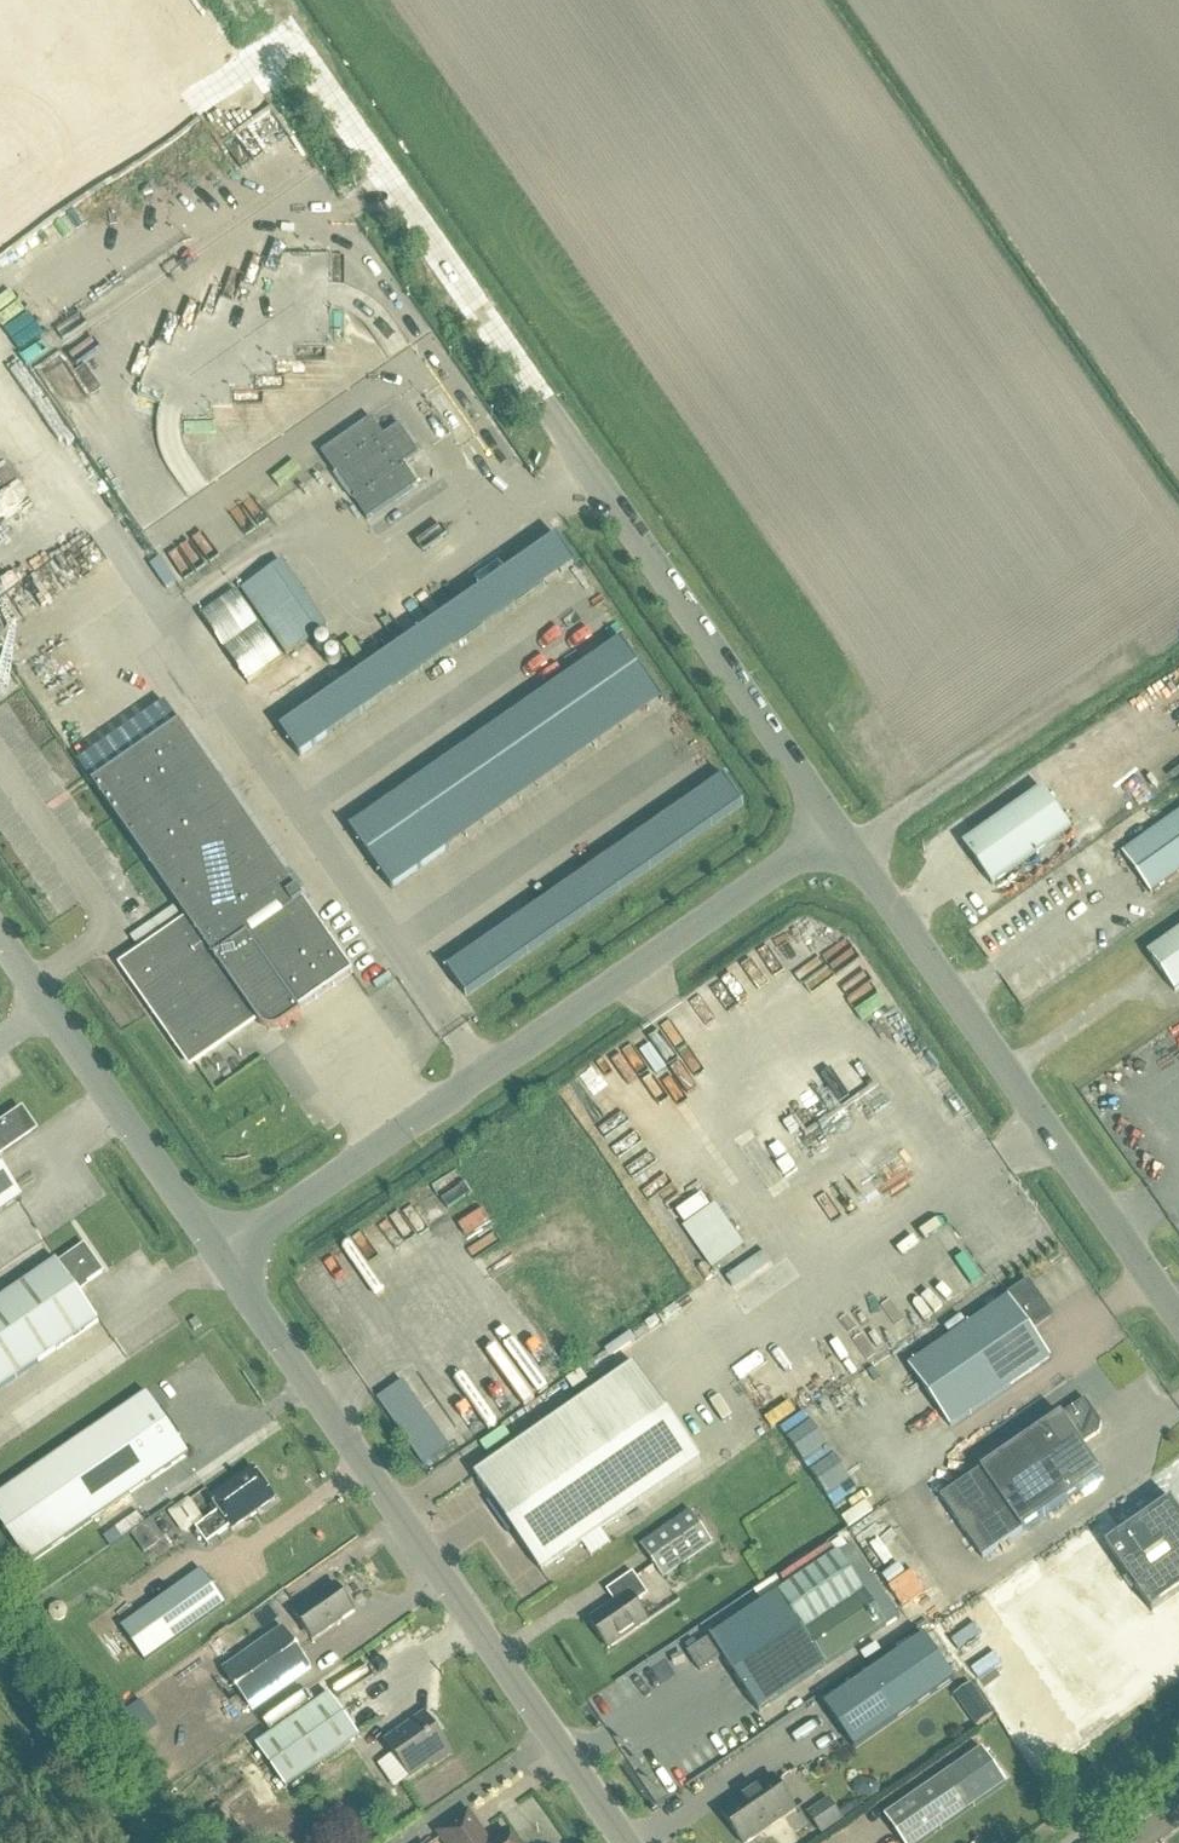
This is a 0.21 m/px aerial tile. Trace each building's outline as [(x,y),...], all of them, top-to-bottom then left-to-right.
[(119,219),(94,236),(112,261),(136,244),(119,219)] [(82,276),(93,270),(82,249),(71,255),(82,276)] [(55,292),(78,284),(71,262),(47,270),(55,292)] [(43,337),(33,345),(39,353),(61,338),(51,324),(40,332),(43,337)] [(65,411),(94,398),(74,352),(44,365),(65,411)] [(189,414),(189,428),(217,429),(218,415),(189,414)] [(321,456),(368,523),(418,488),(404,468),(420,457),(400,428),(384,439),(372,421),(321,456)] [(102,501),(118,492),(95,454),(80,463),(102,501)] [(286,486),(309,473),(303,462),(280,474),(286,486)] [(280,732),(300,760),(577,567),(558,540),(280,732)] [(160,562),(151,568),(167,592),(176,586),(160,562)] [(236,594),(201,618),(248,686),(283,662),(236,594)] [(350,832),(392,892),(664,703),(622,643),(350,832)] [(162,740),(180,728),(165,706),(147,718),(162,740)] [(94,788),(191,928),(130,970),(152,1002),(155,1000),(161,1009),(158,1011),(192,1060),(257,1015),(265,1027),(275,1020),(283,1031),(302,1018),(299,1013),(319,1000),(353,976),(180,728),(162,740),(94,788)] [(447,972),(466,1000),(744,807),(725,780),(447,972)] [(1072,832),(1043,792),(964,848),(992,888),(1072,832)] [(1122,856),(1150,897),(1178,876),(1178,816),(1122,856)] [(1052,937),(1071,923),(1065,914),(1045,928),(1052,937)] [(817,972),(843,958),(826,928),(801,942),(817,972)] [(1175,994),(1178,991),(1178,934),(1147,956),(1175,994)] [(34,1133),(20,1112),(0,1126),(0,1156),(34,1133)] [(19,1201),(0,1173),(0,1215),(19,1201)] [(693,1221),(715,1258),(745,1240),(724,1203),(693,1221)] [(389,1216),(379,1223),(419,1279),(429,1272),(389,1216)] [(353,1236),(344,1243),(382,1299),(391,1292),(353,1236)] [(0,1302),(0,1391),(99,1323),(77,1292),(103,1274),(85,1248),(59,1266),(57,1263),(0,1302)] [(909,1369),(951,1429),(1051,1360),(1032,1332),(1051,1319),(1028,1286),(1009,1300),(909,1369)] [(197,1320),(190,1325),(195,1333),(203,1328),(197,1320)] [(542,1574),(702,1463),(635,1367),(475,1478),(477,1481),(490,1500),(542,1574)] [(28,1566),(188,1456),(147,1396),(0,1497),(0,1525),(28,1566)] [(1086,1400),(982,1471),(941,1499),(983,1559),(1103,1477),(1082,1446),(1100,1434),(1102,1424),(1086,1400)] [(186,1464),(165,1475),(170,1486),(191,1475),(186,1464)] [(275,1501),(253,1470),(209,1501),(219,1514),(196,1531),(207,1547),(230,1530),(232,1532),(275,1501)] [(1172,1500),(1105,1546),(1151,1612),(1153,1611),(1149,1606),(1178,1585),(1178,1523),(1167,1506),(1173,1502),(1172,1500)] [(170,1516),(184,1535),(203,1521),(189,1502),(170,1516)] [(712,1545),(691,1515),(642,1549),(663,1579),(712,1545)] [(887,1628),(900,1620),(851,1548),(839,1556),(711,1641),(710,1641),(688,1655),(700,1674),(722,1659),(759,1714),(887,1628)] [(121,1630),(144,1663),(225,1606),(201,1573),(121,1630)] [(589,1623),(609,1652),(649,1624),(636,1605),(648,1597),(633,1575),(607,1593),(615,1605),(589,1623)] [(336,1586),(294,1615),(313,1643),(355,1614),(336,1586)] [(283,1630),(223,1672),(251,1712),(311,1670),(283,1630)] [(855,1751),(950,1685),(955,1682),(926,1640),(921,1643),(825,1709),(855,1751)] [(256,1749),(285,1791),(359,1739),(330,1698),(256,1749)] [(981,1701),(964,1712),(975,1728),(992,1717),(981,1701)] [(431,1767),(433,1769),(452,1756),(425,1717),(385,1744),(411,1781),(431,1767)] [(885,1820),(901,1842),(924,1842),(974,1808),(951,1775),(885,1820)] [(720,1814),(740,1842),(751,1842),(795,1812),(771,1778),(720,1814)] [(810,1819),(821,1834),(841,1819),(831,1805),(810,1819)] [(469,1813),(437,1835),(442,1842),(489,1842),(469,1813)] [(506,1833),(491,1842),(513,1842),(506,1833)]
